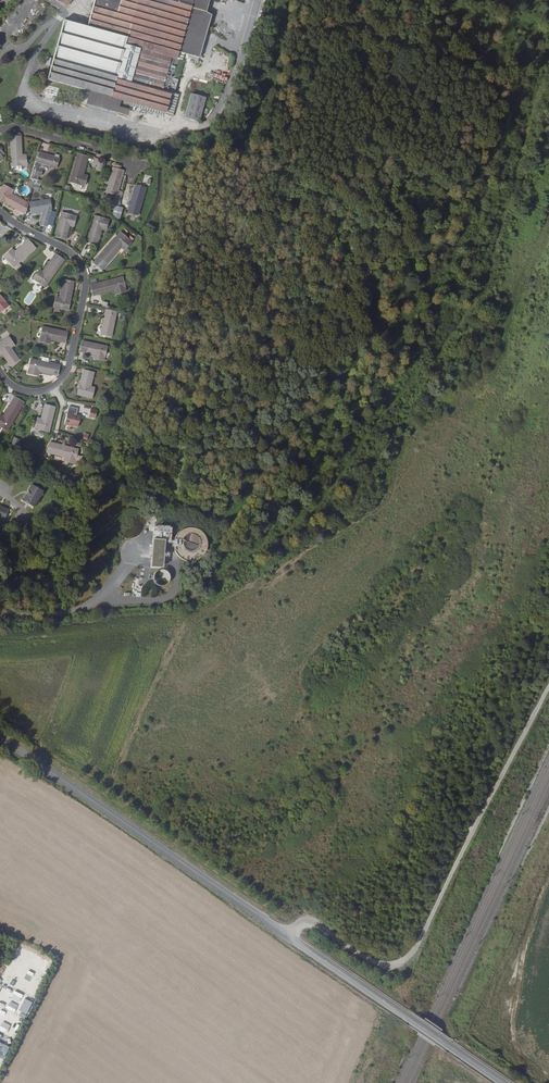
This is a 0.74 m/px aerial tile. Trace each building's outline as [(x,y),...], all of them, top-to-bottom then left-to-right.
[(131,104),(166,113),(172,92),(174,93),(179,78),(174,76),(179,60),(182,61),(184,54),(178,52),(193,0),(95,0),(87,27),(64,20),(47,79),(85,90),(81,103),(86,104),(89,91),(121,100),(119,107),(129,110),(130,106),(131,104)] [(209,0),(193,0),(178,52),(184,54),(199,58),(211,15),(206,12),(209,0)] [(127,116),(129,110),(119,107),(121,100),(89,91),(86,104),(127,116)] [(175,94),(174,93),(172,92),(166,113),(131,104),(130,106),(165,116),(169,117),(175,94)] [(199,122),(206,98),(191,93),(184,118),(199,122)] [(22,157),(22,155),(21,136),(10,137),(11,166),(26,166),(26,157),(22,157)] [(42,164),(56,168),(58,158),(39,153),(37,161),(35,161),(30,178),(37,180),(38,176),(40,176),(42,169),(40,169),(42,164)] [(82,177),(83,175),(88,157),(78,154),(70,182),(84,186),(86,178),(82,177)] [(113,168),(109,182),(108,184),(106,192),(117,195),(116,198),(119,199),(121,192),(118,191),(123,171),(113,168)] [(11,194),(13,190),(3,185),(0,191),(0,200),(22,212),(27,203),(11,194)] [(146,188),(135,185),(128,213),(138,216),(146,188)] [(30,203),(31,213),(43,211),(41,223),(48,227),(51,210),(50,200),(30,203)] [(70,223),(74,224),(76,216),(61,213),(55,237),(66,240),(69,226),(70,223)] [(98,243),(101,229),(102,227),(106,228),(108,220),(94,216),(87,240),(98,243)] [(123,246),(126,248),(131,242),(120,232),(93,263),(101,270),(121,247),(123,246)] [(10,250),(4,256),(14,267),(35,248),(28,240),(14,252),(13,253),(10,250)] [(41,274),(38,272),(33,279),(45,287),(64,260),(55,254),(43,272),(41,274)] [(117,290),(118,293),(126,291),(122,277),(91,285),(93,295),(115,290),(117,290)] [(54,307),(60,309),(68,310),(74,281),(64,279),(60,298),(56,297),(53,307),(54,307)] [(2,311),(8,305),(0,296),(0,309),(2,311)] [(116,312),(106,310),(101,334),(111,336),(116,312)] [(48,339),(51,340),(65,343),(67,332),(43,327),(39,341),(47,343),(48,339)] [(2,354),(10,366),(19,360),(11,348),(14,345),(8,337),(0,342),(0,351),(2,354)] [(80,352),(94,355),(96,355),(95,359),(103,361),(106,346),(82,341),(80,352)] [(28,374),(36,375),(37,371),(39,372),(57,376),(59,365),(31,359),(28,374)] [(92,398),(93,390),(90,389),(90,387),(94,373),(83,370),(77,395),(92,398)] [(0,417),(0,427),(7,431),(24,403),(14,397),(3,416),(2,418),(0,417)] [(41,421),(37,420),(35,428),(49,432),(55,408),(45,405),(41,419),(41,421)] [(67,412),(64,424),(77,427),(80,416),(67,412)] [(74,464),(78,449),(49,442),(50,442),(47,452),(65,457),(64,461),(74,464)] [(31,485),(22,501),(33,507),(35,504),(39,506),(46,493),(42,491),(31,485)] [(151,525),(148,567),(160,568),(162,542),(167,542),(168,526),(151,525)] [(166,571),(152,572),(152,585),(167,584),(166,571)]
